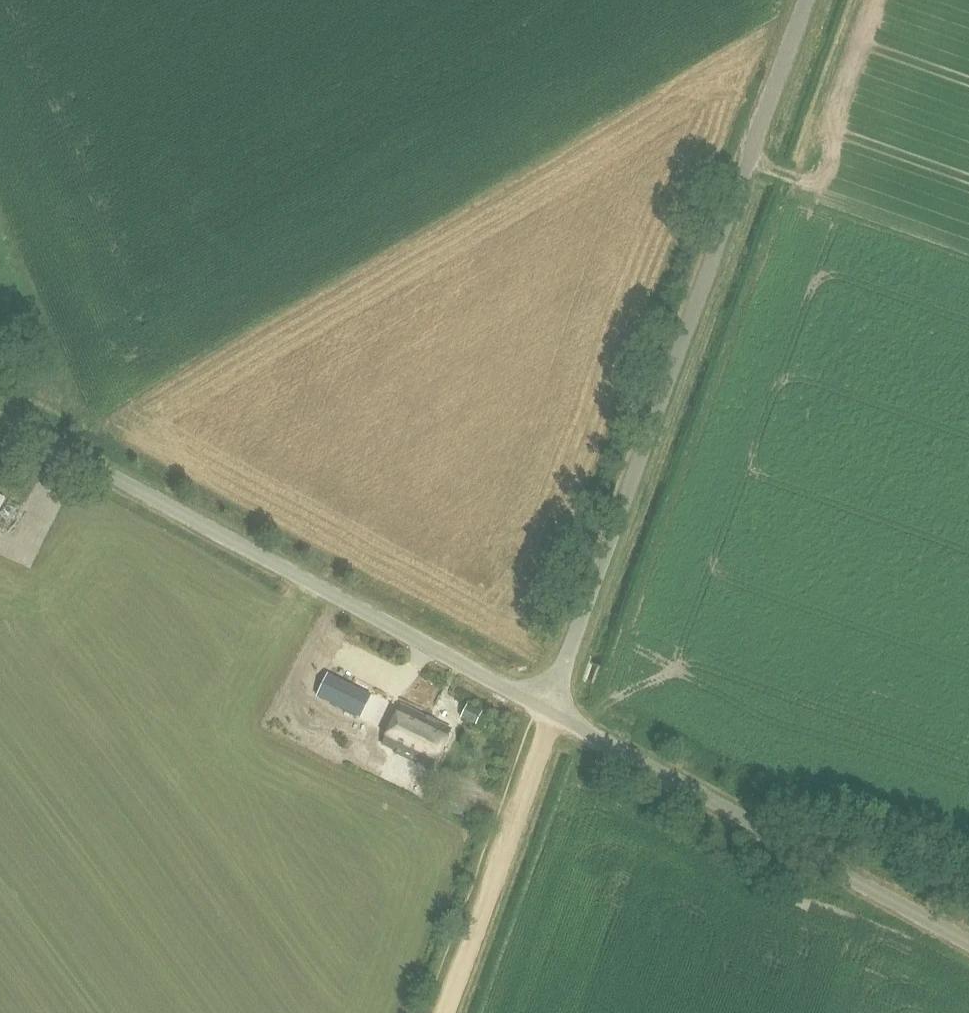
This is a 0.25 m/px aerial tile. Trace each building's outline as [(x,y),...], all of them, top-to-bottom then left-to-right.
[(10,494),(0,490),(0,518),(10,494)] [(328,675),(318,696),(330,702),(361,717),(371,696),(328,675)] [(467,705),(460,719),(476,727),(483,713),(467,705)] [(450,730),(401,706),(382,744),(431,768),(450,730)]
